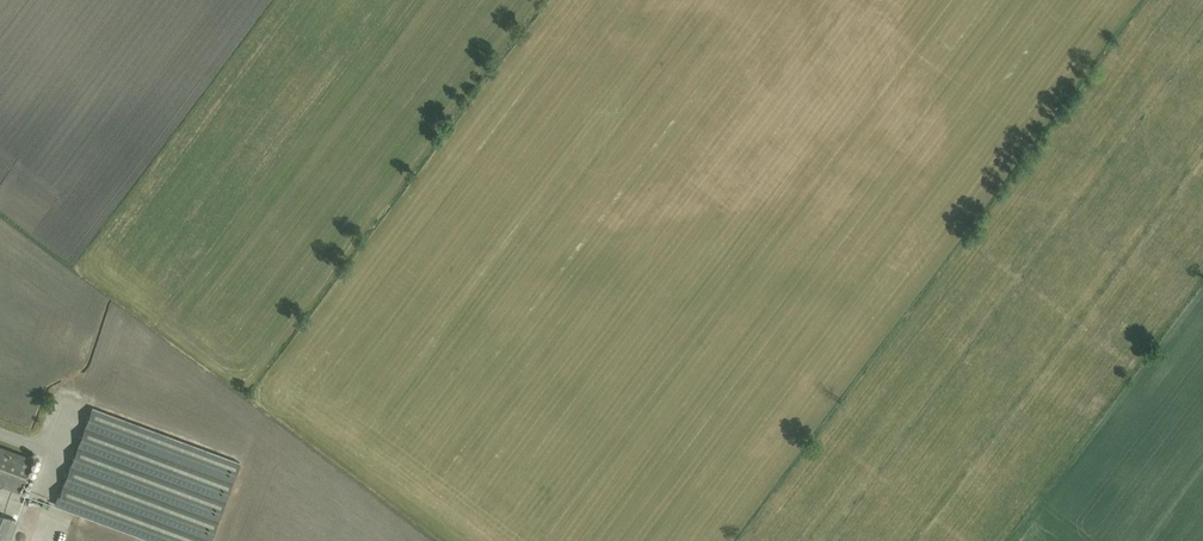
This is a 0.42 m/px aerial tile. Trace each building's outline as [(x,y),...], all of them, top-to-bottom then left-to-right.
[(56,394),(46,421),(56,424),(66,398),(56,394)] [(95,405),(58,502),(159,540),(211,540),(242,462),(95,405)] [(0,446),(0,485),(20,493),(32,458),(0,446)] [(17,521),(0,514),(0,540),(10,540),(17,521)]
